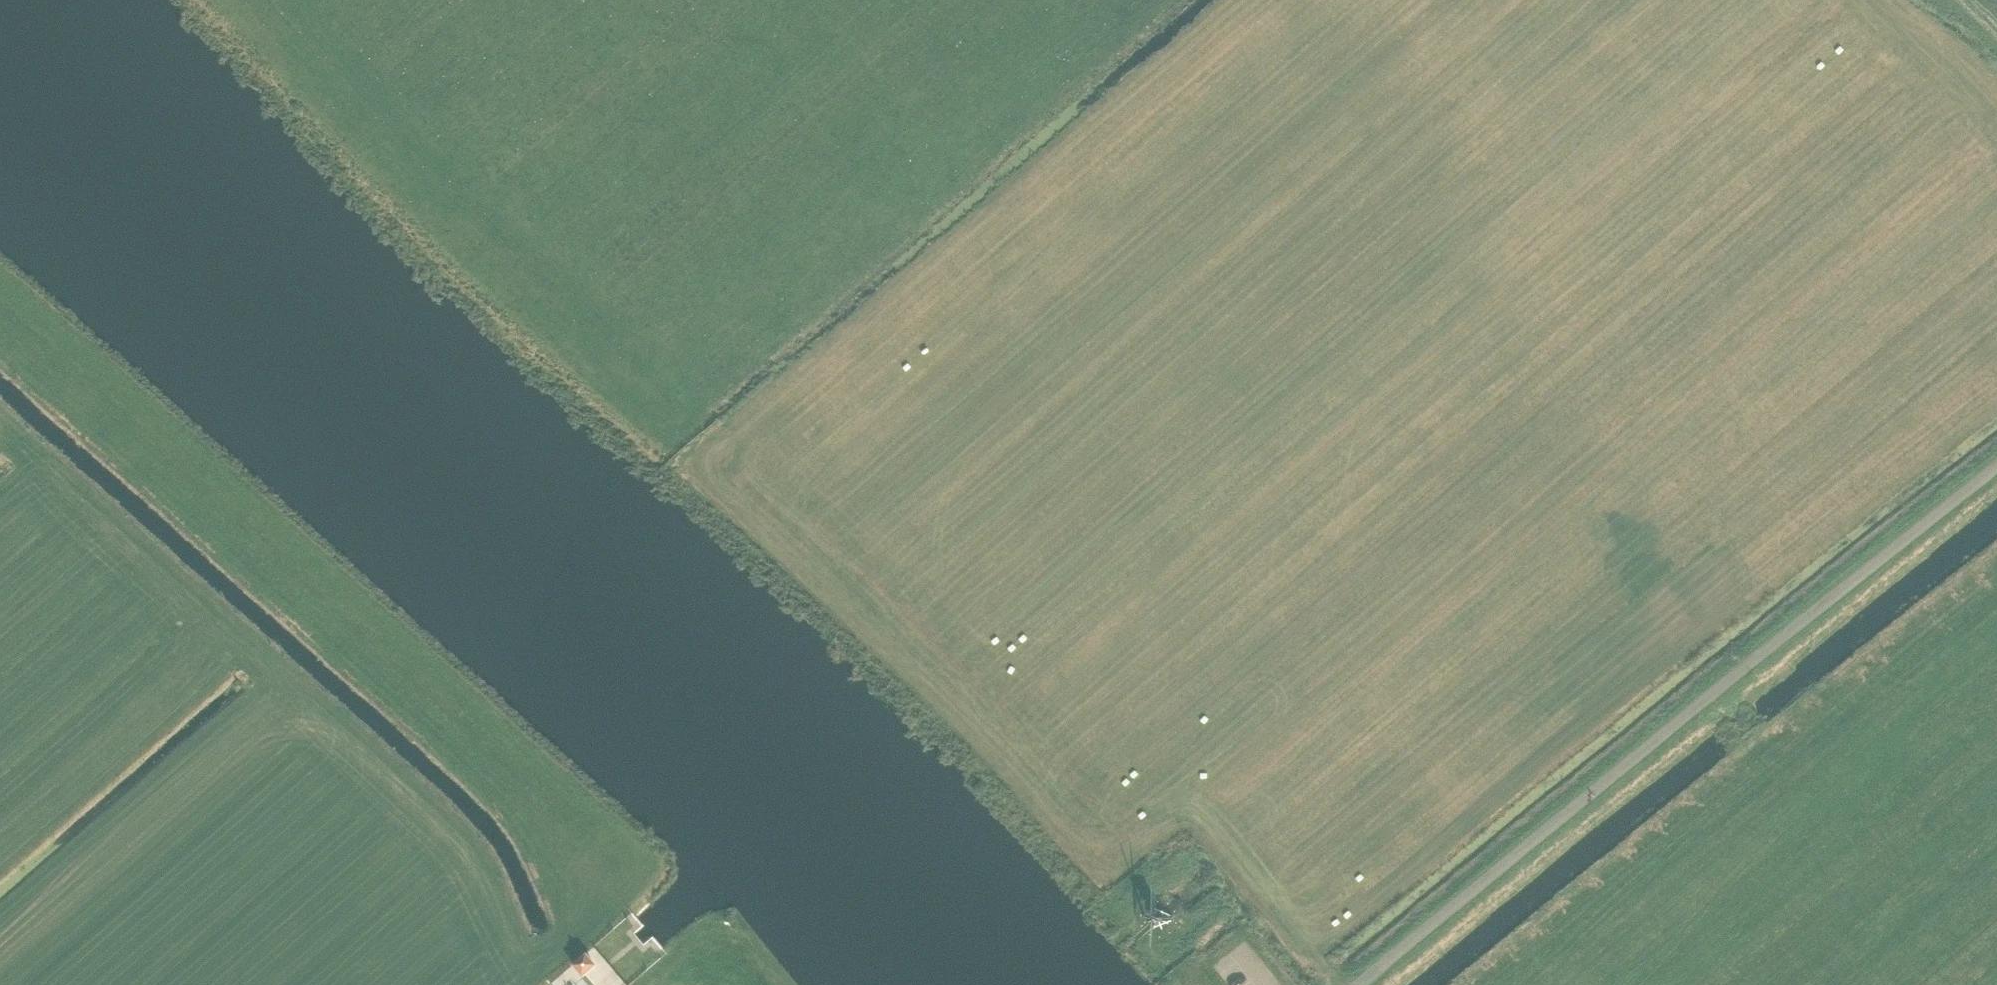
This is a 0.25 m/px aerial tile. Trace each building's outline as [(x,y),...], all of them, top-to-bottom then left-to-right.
[(1161,927),(1167,921),(1167,913),(1162,906),(1153,906),(1147,912),(1147,920),(1152,926),(1161,927)]
